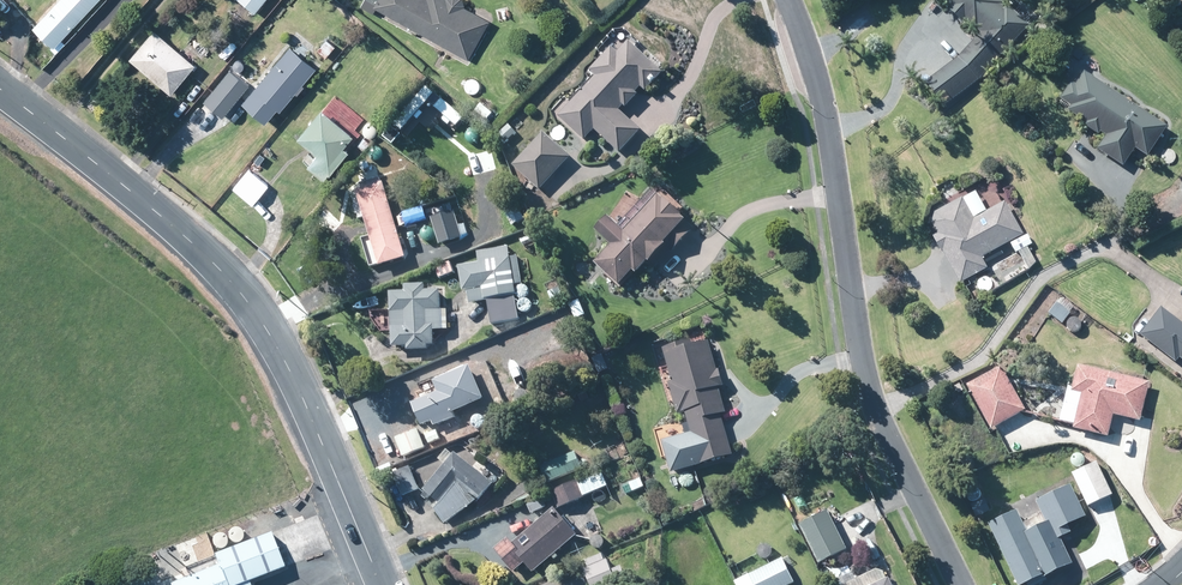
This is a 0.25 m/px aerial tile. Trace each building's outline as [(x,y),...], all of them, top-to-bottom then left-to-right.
[(59,49),(106,0),(60,0),(35,27),(59,49)] [(242,1),(259,14),(269,0),(242,0),(242,1)] [(370,9),(467,59),(485,27),(434,0),(375,0),(370,9)] [(1001,0),(942,0),(981,34),(956,62),(981,84),(1032,27),(1001,0)] [(200,61),(159,30),(134,62),(175,93),(200,61)] [(319,65),(291,46),(246,108),(273,128),(319,65)] [(652,74),(622,47),(562,115),(614,160),(640,130),(619,111),(652,74)] [(234,65),(208,91),(230,112),(255,85),(234,65)] [(1181,129),(1074,73),(1055,109),(1104,134),(1097,149),(1155,179),(1181,129)] [(304,143),(321,154),(312,167),(331,178),(339,166),(360,133),(325,111),(304,143)] [(572,159),(542,133),(516,163),(546,189),(572,159)] [(272,185),(251,167),(232,190),(254,207),(272,185)] [(414,268),(385,179),(358,187),(387,277),(414,268)] [(666,193),(594,264),(622,292),(694,221),(666,193)] [(974,193),(923,216),(958,294),(1036,259),(1011,203),(984,214),(974,193)] [(467,231),(463,212),(477,210),(475,197),(451,202),(453,213),(435,216),(439,236),(467,231)] [(465,292),(485,290),(489,290),(491,322),(517,321),(515,296),(522,295),(521,285),(520,268),(519,268),(518,254),(486,257),(472,272),(463,273),(465,292)] [(440,291),(395,292),(396,339),(441,339),(440,291)] [(1161,351),(1181,366),(1181,321),(1161,351)] [(713,333),(664,345),(693,463),(734,457),(713,333)] [(439,383),(442,391),(416,403),(428,429),(464,413),(462,410),(488,399),(474,368),(439,383)] [(1148,387),(1079,372),(1067,429),(1113,439),(1117,422),(1139,427),(1148,387)] [(1004,374),(969,381),(1000,430),(1028,413),(1004,374)] [(586,443),(538,465),(558,510),(607,488),(586,443)] [(450,526),(492,487),(455,452),(425,490),(440,502),(433,508),(450,526)] [(982,521),(1017,584),(1039,584),(1075,565),(1059,535),(1117,503),(1093,460),(982,521)] [(832,504),(799,519),(824,570),(856,555),(832,504)] [(547,506),(507,545),(536,575),(576,537),(547,506)] [(161,584),(243,584),(239,576),(276,562),(262,526),(206,547),(212,561),(159,582),(161,584)] [(579,561),(588,584),(625,584),(628,584),(614,548),(579,561)] [(746,576),(750,584),(796,584),(784,559),(746,576)] [(888,569),(856,584),(897,584),(888,569)]
